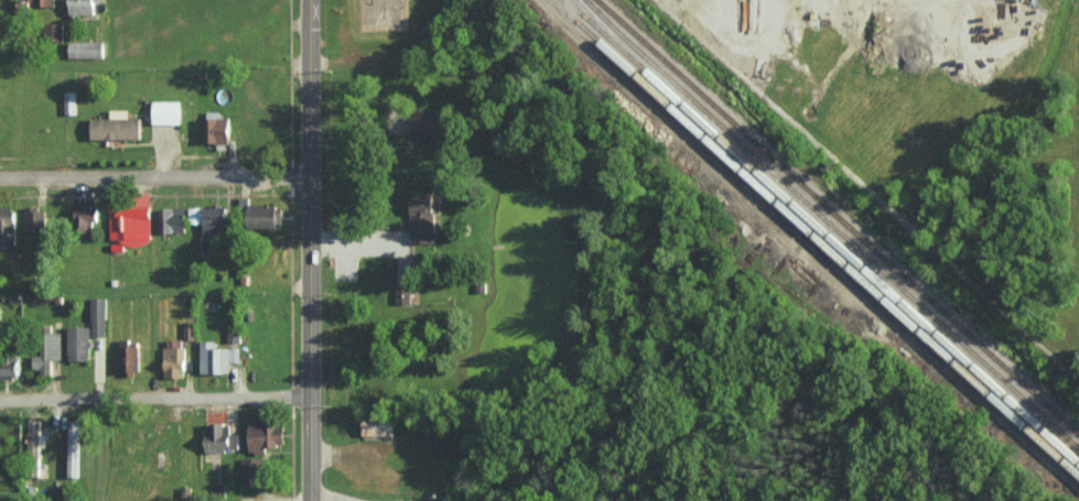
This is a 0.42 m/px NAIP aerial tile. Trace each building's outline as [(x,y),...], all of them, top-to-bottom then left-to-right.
[(95,15),(96,1),(104,1),(104,0),(68,0),(68,15),(95,15)] [(62,22),(46,23),(47,37),(63,36),(62,22)] [(104,57),(104,41),(70,42),(70,57),(104,57)] [(76,91),(65,92),(66,114),(77,114),(76,91)] [(180,123),(180,101),(153,101),(154,124),(180,123)] [(92,139),(142,139),(141,118),(128,118),(128,109),(110,109),(110,118),(91,118),(92,139)] [(204,143),(230,144),(230,118),(205,118),(204,143)] [(411,243),(436,243),(437,193),(412,193),(411,243)] [(76,223),(97,223),(97,202),(76,201),(76,223)] [(110,202),(110,239),(152,238),(151,202),(110,202)] [(0,207),(0,246),(15,246),(15,207),(0,207)] [(186,233),(185,207),(160,208),(161,233),(186,233)] [(202,223),(202,208),(189,207),(189,223),(202,223)] [(203,208),(204,235),(228,234),(227,207),(203,208)] [(26,208),(26,233),(45,233),(46,208),(26,208)] [(411,303),(411,286),(397,286),(396,303),(411,303)] [(91,336),(107,336),(107,298),(91,298),(91,336)] [(194,322),(184,322),(184,340),(195,340),(194,322)] [(91,327),(69,326),(68,360),(90,361),(91,327)] [(33,368),(41,369),(41,375),(52,375),(53,359),(61,360),(62,334),(39,333),(38,354),(34,354),(33,368)] [(186,378),(185,339),(164,340),(166,378),(186,378)] [(202,373),(230,373),(230,363),(239,362),(239,348),(216,348),(215,341),(201,341),(202,373)] [(119,344),(119,373),(139,373),(140,344),(119,344)] [(20,361),(0,361),(0,377),(20,378),(20,361)] [(364,435),(393,435),(393,415),(365,415),(364,435)] [(68,477),(79,477),(80,421),(69,421),(68,477)] [(249,449),(285,449),(285,422),(250,422),(249,449)] [(205,425),(206,451),(238,450),(238,434),(230,434),(230,424),(205,425)] [(243,487),(268,487),(267,457),(243,458),(243,487)]
